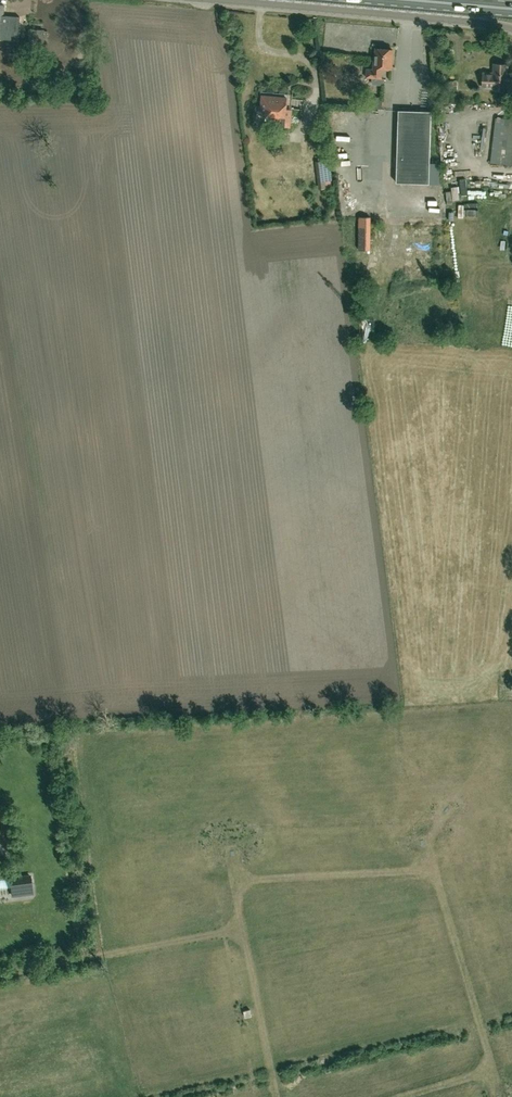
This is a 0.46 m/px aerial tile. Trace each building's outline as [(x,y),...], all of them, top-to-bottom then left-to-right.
[(4,5),(0,4),(0,30),(8,30),(9,15),(3,15),(4,5)] [(43,50),(43,29),(29,29),(29,50),(43,50)] [(391,68),(392,50),(376,49),(376,57),(374,57),(373,69),(367,68),(366,77),(382,78),(382,67),(391,68)] [(509,78),(507,78),(507,64),(494,64),(494,73),(484,73),(483,87),(493,87),(493,89),(509,89),(508,100),(511,100),(511,78),(509,78)] [(444,89),(456,89),(456,81),(443,81),(444,89)] [(286,112),(286,108),(287,98),(268,96),(268,101),(262,100),(261,113),(267,114),(266,121),(276,122),(276,124),(290,125),(291,113),(286,112)] [(374,97),(373,108),(381,108),(382,97),(374,97)] [(429,183),(431,111),(399,110),(396,182),(429,183)] [(506,118),(501,163),(511,165),(511,119),(506,118)] [(318,183),(332,181),(330,160),(315,161),(318,183)] [(371,217),(359,216),(359,250),(370,250),(370,249),(371,217)] [(10,876),(11,884),(31,882),(30,873),(10,876)]
